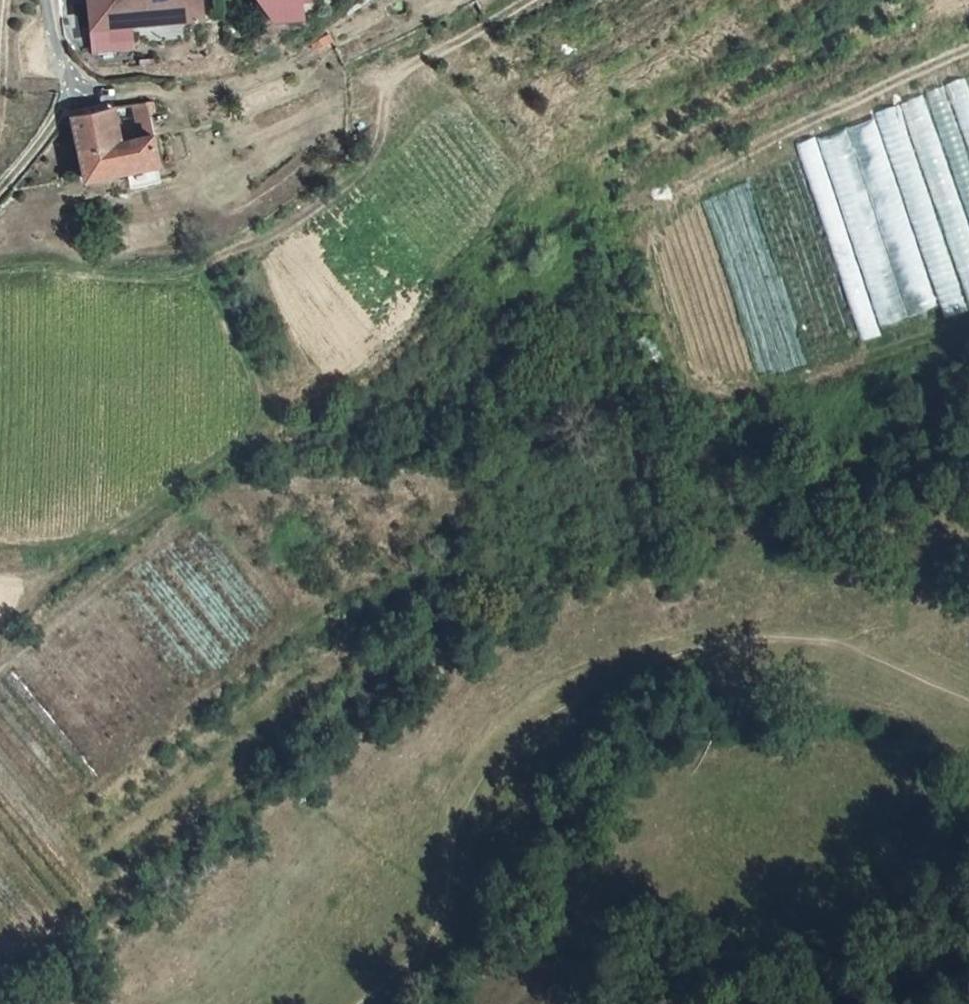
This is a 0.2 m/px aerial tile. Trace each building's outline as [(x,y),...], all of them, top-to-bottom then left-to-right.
[(159,23),(158,0),(88,0),(90,27),(159,23)] [(195,0),(158,0),(159,23),(196,20),(195,0)] [(272,20),(299,0),(258,0),(272,20)] [(272,20),(302,17),(301,0),(299,0),(272,20)] [(818,127),(874,324),(939,305),(942,314),(968,306),(968,84),(818,127)] [(142,97),(128,100),(136,135),(150,131),(142,97)] [(108,105),(71,114),(71,118),(78,148),(117,139),(108,105)] [(78,148),(86,179),(158,161),(150,131),(136,135),(117,139),(78,148)]
